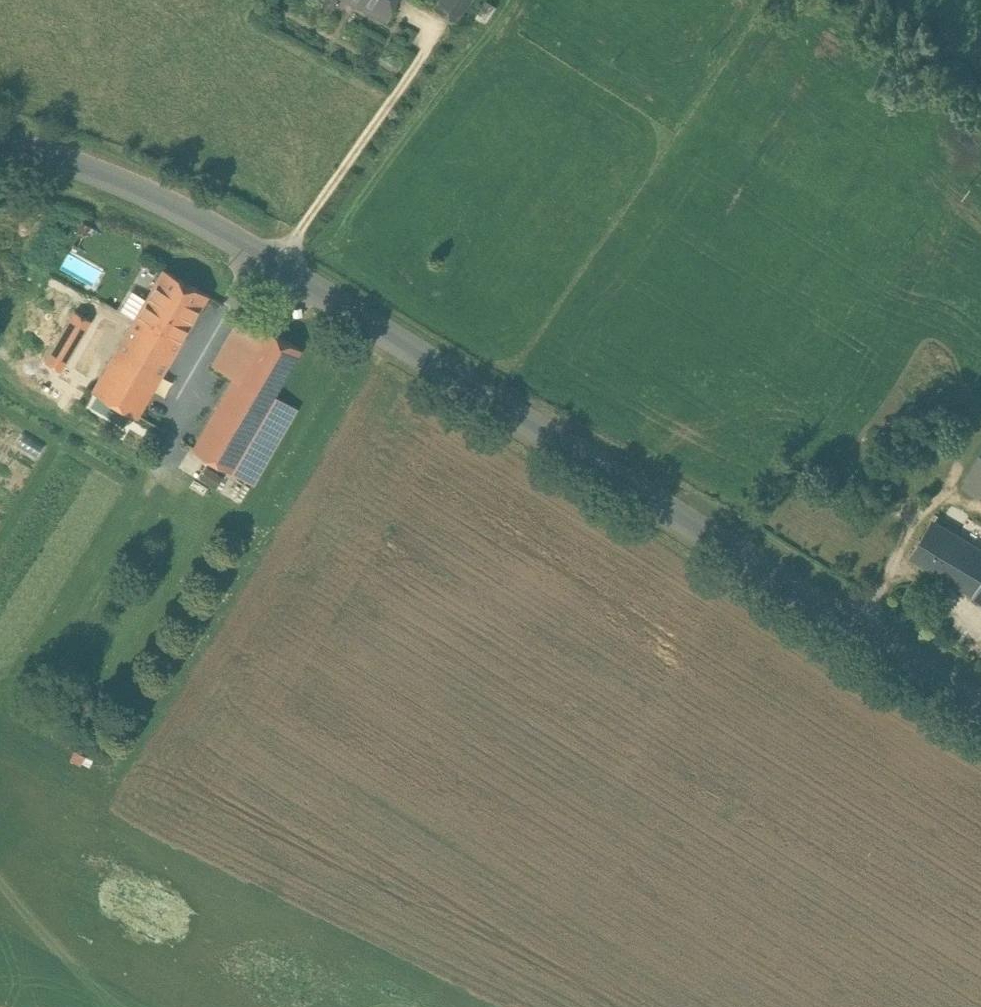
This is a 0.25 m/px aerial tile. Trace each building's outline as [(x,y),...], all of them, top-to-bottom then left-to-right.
[(388,19),(396,0),(350,0),(388,19)] [(435,8),(456,21),(470,0),(441,0),(435,8)] [(163,269),(132,322),(177,349),(208,295),(163,269)] [(75,312),(46,362),(61,371),(90,322),(75,312)] [(243,315),(213,366),(234,378),(263,329),(262,328),(263,327),(243,315)] [(177,349),(132,322),(93,390),(138,416),(177,349)] [(234,378),(194,448),(193,447),(193,449),(231,472),(255,431),(270,404),(302,350),(263,327),(262,328),(263,329),(234,378)] [(255,431),(275,443),(291,416),(270,404),(255,431)] [(255,431),(231,472),(252,484),(275,443),(255,431)] [(965,488),(980,498),(980,460),(965,488)] [(957,514),(948,509),(937,527),(963,542),(974,524),(957,514)] [(937,527),(918,560),(973,596),(980,601),(980,552),(963,542),(937,527)]
